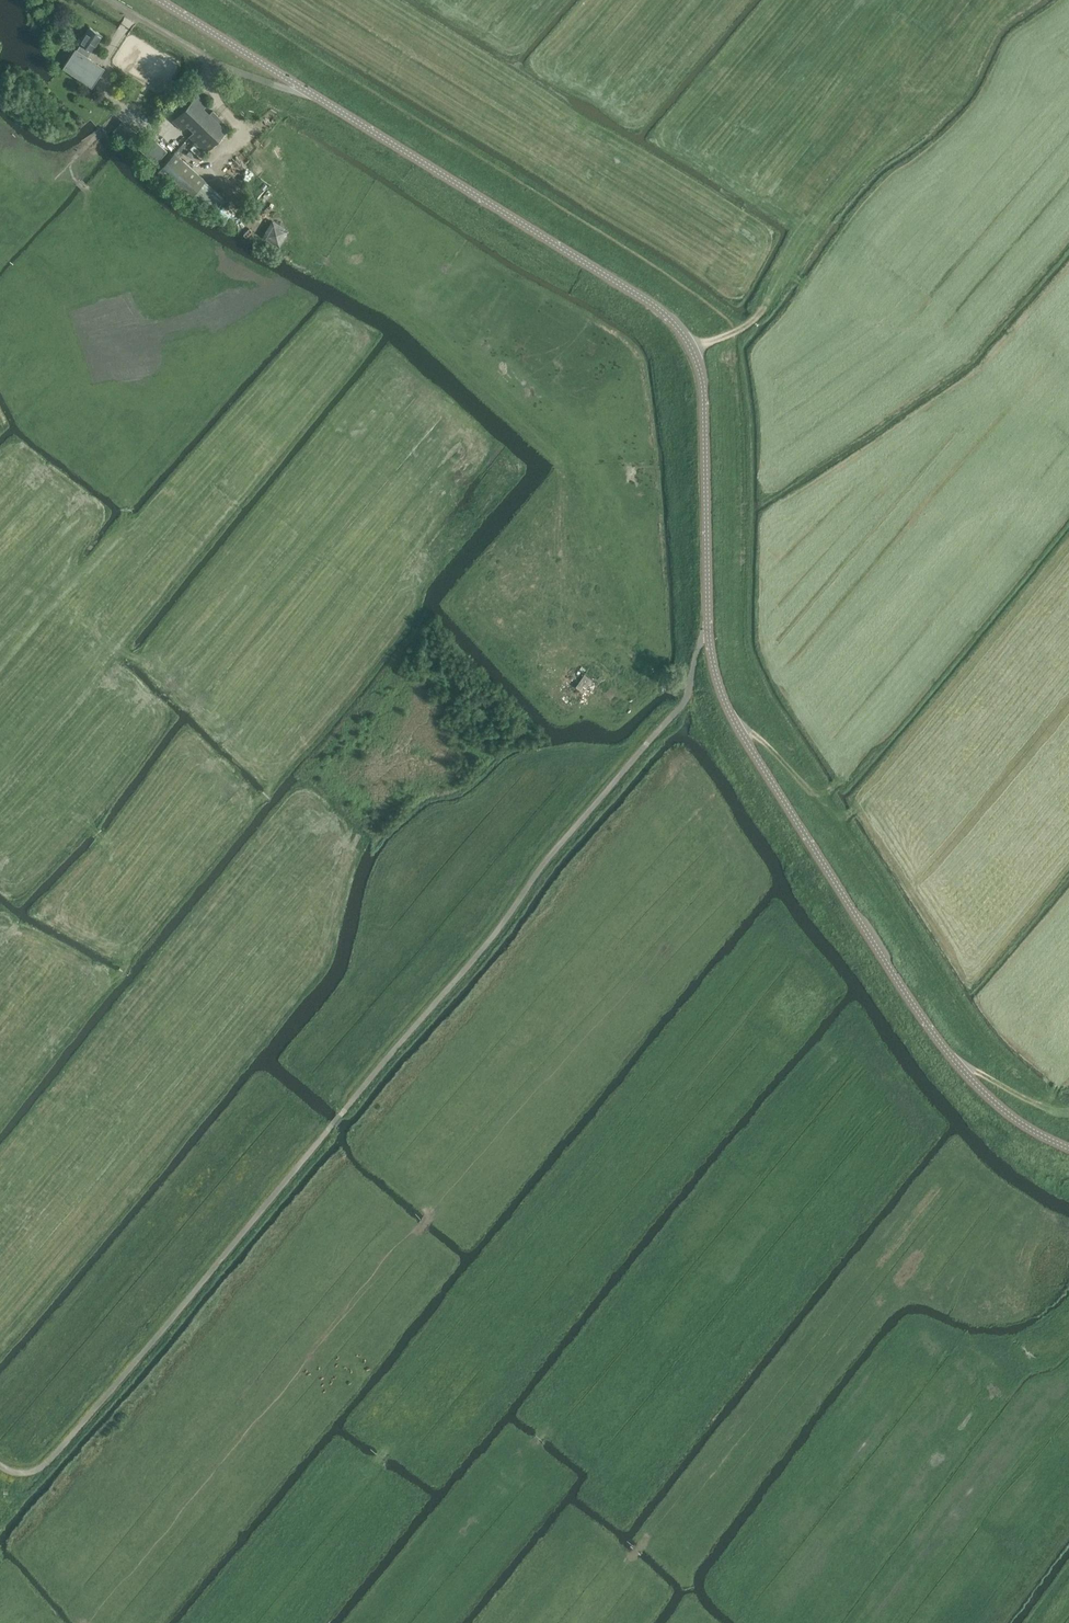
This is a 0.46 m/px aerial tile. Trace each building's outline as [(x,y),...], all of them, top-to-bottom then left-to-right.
[(80,44),(91,51),(92,52),(97,44),(95,43),(102,34),(90,26),(78,43),(80,44)] [(91,51),(80,44),(77,49),(75,48),(66,61),(62,67),(91,87),(103,68),(99,64),(88,58),(87,57),(91,51)] [(203,107),(208,102),(197,92),(171,120),(182,130),(186,125),(193,131),(188,136),(205,152),(227,130),(226,129),(229,127),(212,110),(210,114),(203,107)] [(155,163),(167,151),(149,134),(138,147),(155,163)] [(204,181),(174,152),(158,170),(189,198),(204,181)] [(270,221),(264,236),(281,242),(286,227),(270,221)] [(595,680),(599,675),(590,668),(586,673),(595,680)] [(585,674),(575,685),(582,691),(591,680),(585,674)]
